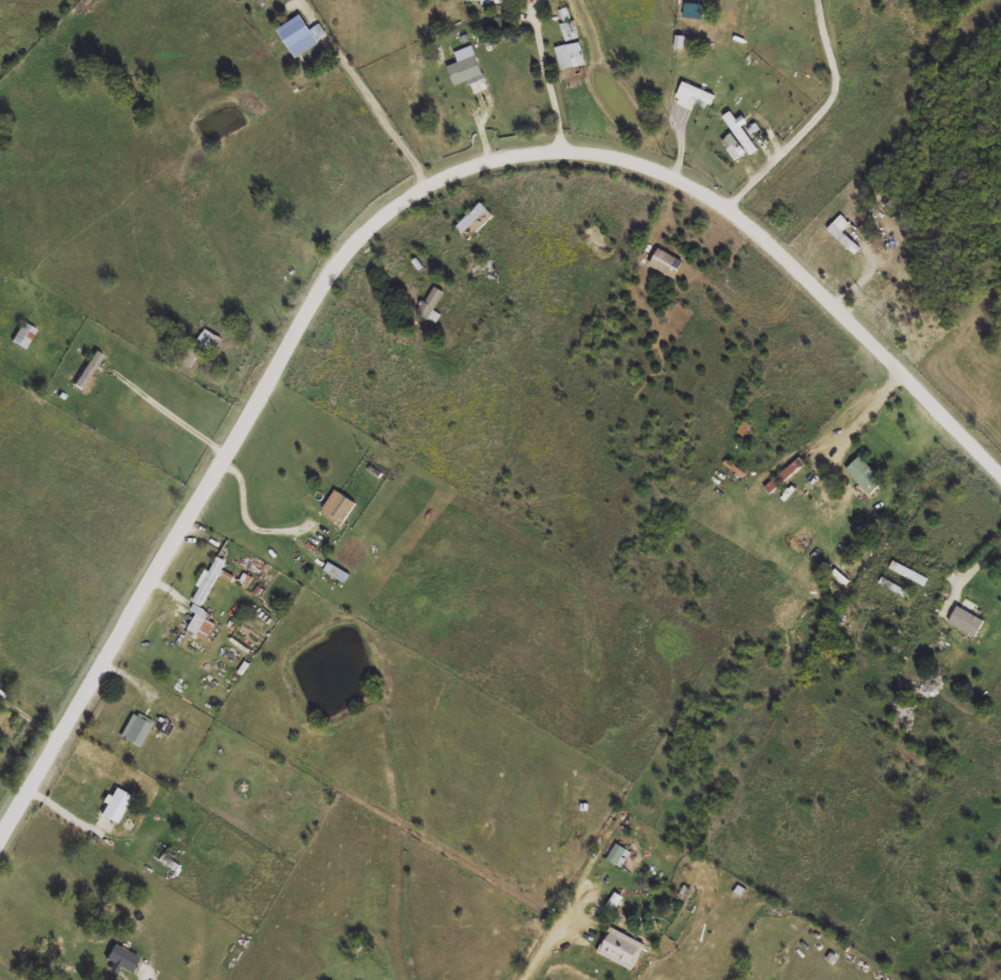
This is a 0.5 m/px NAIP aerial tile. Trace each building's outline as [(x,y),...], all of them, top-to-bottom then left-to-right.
[(289,49),(296,45),(300,52),(326,37),(319,26),(311,31),(304,18),(280,32),(289,49)] [(560,25),(565,42),(579,38),(574,21),(560,25)] [(586,65),(583,43),(556,47),(559,69),(586,65)] [(449,66),(456,86),(484,75),(477,56),(449,66)] [(712,106),(715,95),(679,82),(676,93),(712,106)] [(456,227),(469,241),(495,216),(482,202),(456,227)] [(873,253),(885,246),(865,211),(853,217),(873,253)] [(470,269),(485,276),(490,266),(475,259),(470,269)] [(434,307),(446,297),(439,289),(418,307),(432,325),(442,317),(434,307)] [(36,329),(22,321),(10,342),(25,350),(36,329)] [(221,340),(204,327),(180,361),(191,369),(205,350),(211,354),(221,340)] [(744,439),(752,425),(745,421),(737,435),(744,439)] [(876,490),(885,481),(852,448),(843,457),(876,490)] [(357,503),(336,490),(320,516),(341,529),(357,503)] [(227,561),(217,556),(194,602),(204,607),(219,576),(235,583),(237,579),(222,572),(227,561)] [(350,575),(330,562),(325,571),(344,584),(350,575)] [(878,586),(908,600),(912,592),(881,578),(878,586)] [(974,615),(979,605),(965,598),(950,626),(981,642),(991,624),(974,615)] [(187,722),(163,711),(154,731),(177,742),(187,722)] [(141,747),(151,723),(130,714),(120,738),(141,747)] [(101,814),(117,822),(131,796),(115,787),(101,814)] [(618,865),(628,849),(618,843),(608,859),(618,865)] [(646,943),(610,928),(599,955),(635,970),(646,943)]
